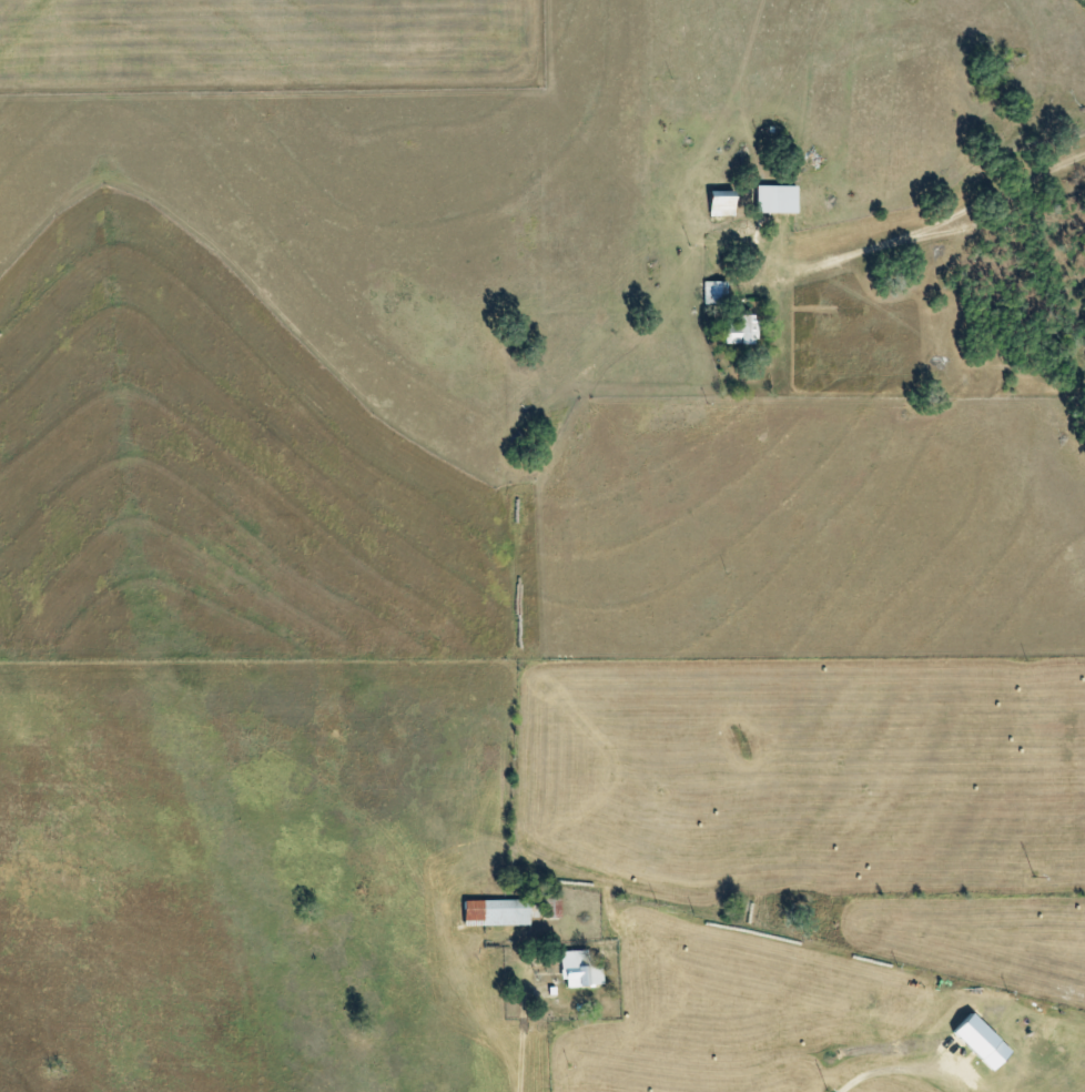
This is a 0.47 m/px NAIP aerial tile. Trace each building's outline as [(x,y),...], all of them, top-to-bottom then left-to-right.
[(796,186),(756,186),(755,213),(795,214),(796,186)] [(707,192),(708,217),(733,216),(732,191),(707,192)] [(724,281),(703,282),(704,303),(725,302),(724,281)] [(756,344),(757,317),(734,316),(734,324),(724,324),(723,343),(756,344)] [(558,918),(559,899),(543,899),(543,918),(558,918)] [(476,925),(530,926),(530,908),(518,908),(518,900),(462,900),(461,922),(476,922),(476,925)] [(560,951),(561,987),(602,985),(601,966),(587,966),(586,950),(560,951)]
